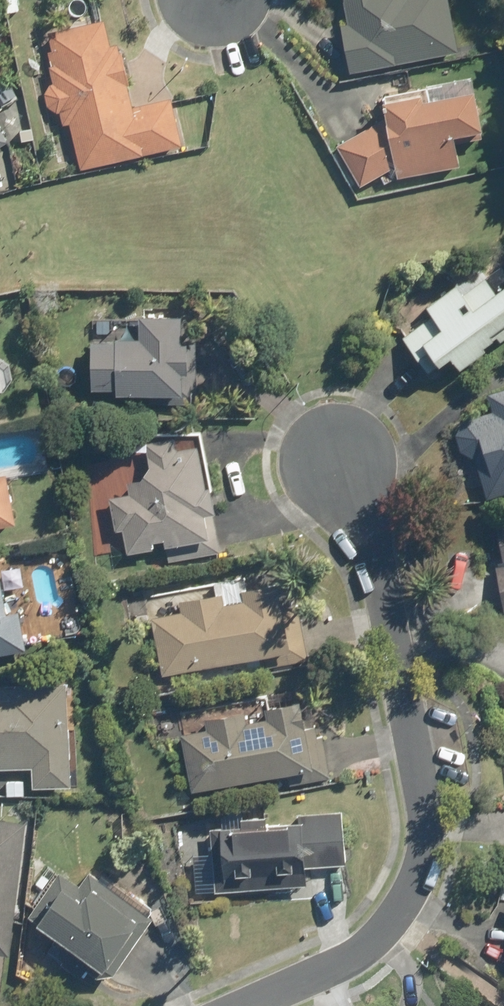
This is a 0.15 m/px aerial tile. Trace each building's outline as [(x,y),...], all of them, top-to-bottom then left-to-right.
[(346,23),(340,24),(349,72),(457,52),(447,0),(342,0),(346,23)] [(68,125),(78,165),(181,141),(170,98),(134,107),(119,44),(107,47),(101,21),(40,35),(51,83),(50,83),(50,84),(49,85),(48,86),(47,87),(47,88),(46,89),(45,90),(45,91),(45,92),(44,93),(44,94),(44,95),(44,96),(44,98),(44,99),(45,100),(45,101),(45,102),(46,103),(46,104),(47,105),(48,106),(48,107),(49,108),(50,109),(51,109),(52,110),(53,110),(54,111),(55,111),(56,112),(57,112),(58,112),(60,112),(63,126),(68,125)] [(382,119),(337,144),(360,185),(394,164),(396,175),(457,163),(451,134),(477,128),(469,87),(428,95),(426,87),(378,97),(382,119)] [(12,138),(0,121),(0,146),(12,138)] [(430,315),(404,336),(429,369),(441,359),(449,353),(460,367),(494,340),(488,332),(503,320),(503,285),(501,281),(495,287),(476,264),(423,306),(430,315)] [(134,338),(90,337),(89,391),(196,392),(196,358),(185,358),(185,314),(134,313),(134,338)] [(486,497),(503,491),(503,394),(486,400),(490,410),(462,420),(461,421),(461,423),(460,424),(459,425),(458,426),(458,427),(457,428),(457,430),(457,431),(456,432),(456,433),(456,435),(456,436),(456,437),(456,439),(457,440),(457,441),(457,443),(458,444),(458,445),(459,446),(460,447),(460,449),(461,450),(462,451),(463,452),(464,452),(465,453),(466,454),(467,455),(468,455),(469,456),(471,457),(472,457),(473,457),(486,497)] [(168,561),(220,551),(206,480),(190,484),(184,454),(148,461),(126,483),(128,493),(108,497),(121,558),(165,549),(168,561)] [(16,522),(5,472),(0,473),(0,525),(16,522)] [(498,527),(502,562),(495,562),(500,611),(503,611),(503,526),(498,527)] [(311,658),(297,588),(275,593),(272,580),(237,587),(240,599),(224,603),(221,590),(176,599),(178,610),(149,616),(161,673),(255,655),(258,668),(311,658)] [(24,649),(17,609),(5,611),(0,583),(0,654),(24,649)] [(30,768),(30,785),(68,786),(70,691),(0,689),(0,767),(30,768)] [(304,728),(296,695),(262,703),(264,711),(244,716),(242,708),(204,716),(206,725),(178,731),(191,792),(284,771),(287,784),(328,774),(317,725),(304,728)] [(299,811),(300,823),(266,824),(266,815),(239,816),(239,824),(211,825),(213,890),(307,889),(306,867),(344,866),(343,811),(299,811)] [(10,952),(23,822),(0,819),(0,951),(10,952)] [(85,885),(56,866),(23,915),(110,973),(150,912),(93,874),(85,885)]
